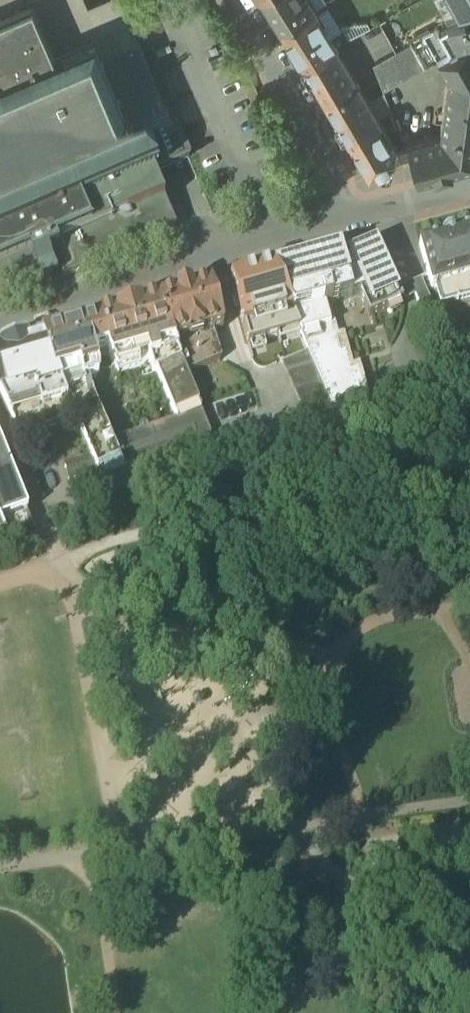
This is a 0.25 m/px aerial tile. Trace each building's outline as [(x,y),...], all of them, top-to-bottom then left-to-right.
[(36,276),(38,281),(39,283),(41,284),(42,285),(45,285),(49,285),(50,283),(52,281),(53,279),(53,277),(53,275),(51,271),(59,268),(64,278),(176,230),(152,175),(188,159),(121,0),(95,0),(78,7),(75,0),(0,0),(0,291),(36,276)] [(281,30),(314,9),(309,0),(262,0),(281,30)] [(458,21),(439,31),(451,53),(469,43),(469,0),(447,0),(458,21)] [(314,9),(281,30),(303,66),(331,48),(336,45),(337,45),(314,9)] [(347,23),(348,34),(370,31),(369,21),(347,23)] [(438,29),(425,36),(438,60),(451,53),(439,31),(438,29)] [(425,36),(411,43),(425,68),(438,60),(425,36)] [(411,43),(373,65),(384,91),(425,68),(411,43)] [(438,60),(448,78),(440,135),(407,144),(410,155),(417,180),(469,165),(469,43),(451,53),(438,60)] [(396,147),(336,45),(331,48),(303,66),(369,177),(402,157),(410,155),(407,144),(396,147)] [(420,246),(432,290),(452,284),(458,303),(469,299),(469,232),(420,246)] [(339,252),(274,270),(285,297),(301,333),(335,411),(350,407),(365,403),(368,402),(359,370),(351,372),(346,353),(342,335),(338,336),(330,305),(360,297),(369,318),(403,303),(416,297),(410,285),(398,290),(377,245),(350,257),(353,263),(343,266),(339,252)] [(271,263),(227,276),(236,311),(284,297),(285,297),(274,270),(271,263)] [(421,280),(410,285),(416,297),(420,307),(431,302),(421,280)] [(211,286),(189,292),(190,294),(178,298),(177,296),(156,302),(174,344),(214,333),(224,330),(211,286)] [(156,302),(98,319),(107,349),(109,357),(119,373),(150,364),(153,373),(157,372),(156,371),(181,360),(174,344),(156,302)] [(98,319),(41,336),(53,379),(57,378),(75,420),(92,459),(111,451),(107,442),(105,438),(110,436),(87,381),(100,378),(93,353),(107,349),(98,319)] [(214,333),(174,344),(181,360),(187,375),(222,360),(214,333)] [(0,348),(0,397),(21,437),(75,420),(57,378),(53,379),(41,336),(0,348)] [(345,437),(303,340),(279,350),(320,444),(345,437)] [(181,360),(156,371),(157,372),(177,420),(202,410),(187,375),(181,360)] [(365,403),(350,407),(356,427),(371,423),(365,403)] [(202,410),(177,420),(149,430),(148,429),(107,442),(111,451),(92,459),(112,506),(173,490),(172,489),(228,472),(202,410)] [(35,528),(0,443),(0,539),(35,528)] [(97,471),(78,477),(89,512),(112,505),(97,471)]
